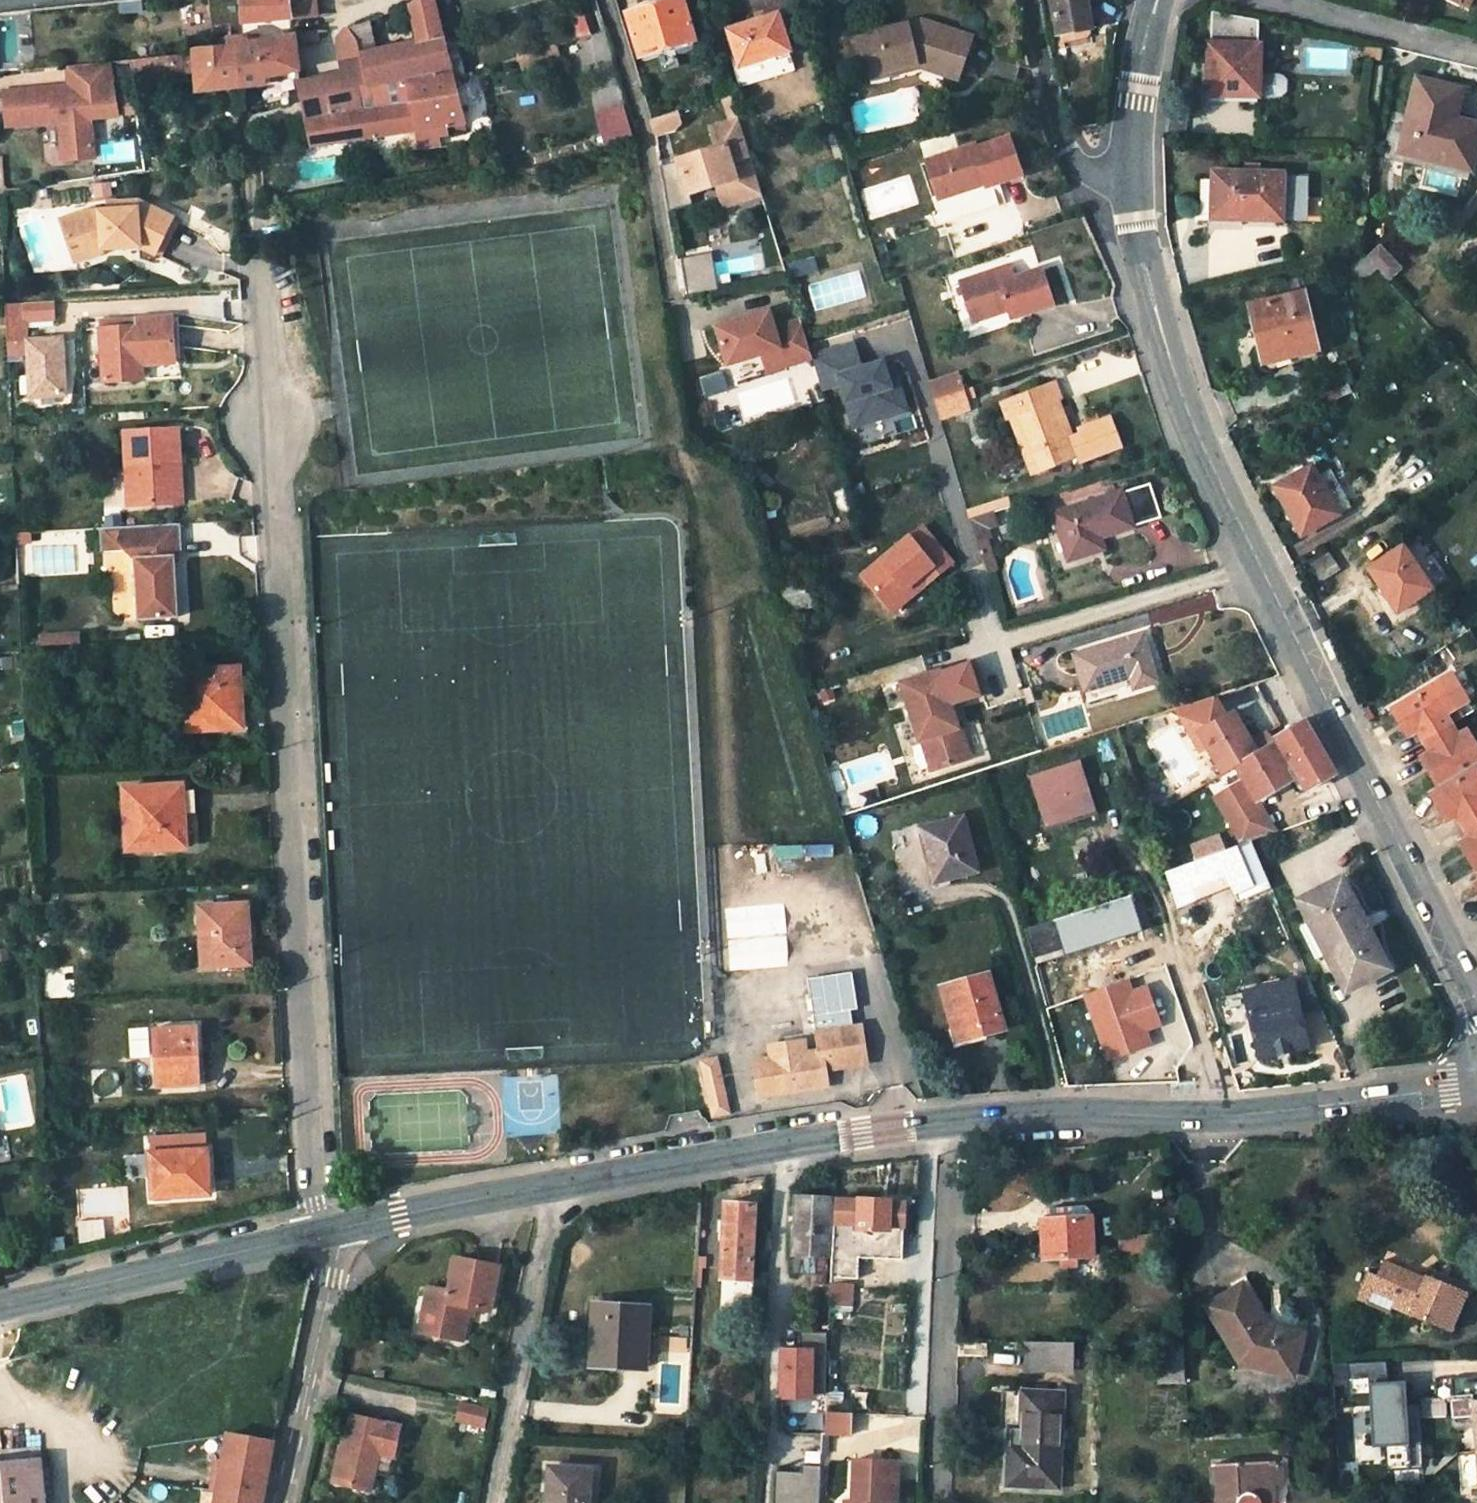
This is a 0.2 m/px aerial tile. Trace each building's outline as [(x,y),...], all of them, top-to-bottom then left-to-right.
[(241,0),(214,0),(211,5),(212,22),(218,26),(227,25),(244,24),(241,0)] [(293,18),(317,15),(315,0),(241,0),(244,24),(293,18)] [(419,41),(376,51),(370,20),(350,28),(364,89),(407,80),(452,69),(445,43),(434,0),(419,0),(411,4),(419,41)] [(558,7),(562,20),(568,18),(586,13),(582,0),(578,0),(558,7)] [(626,13),(639,57),(695,41),(683,0),(672,0),(626,13)] [(1061,34),(1090,27),(1084,0),(1055,0),(1061,34)] [(1467,10),(1472,0),(1443,0),(1467,10)] [(1258,42),(1258,22),(1211,10),(1212,42),(1258,42)] [(568,18),(574,38),(592,33),(586,13),(568,18)] [(791,52),(779,14),(727,30),(740,68),(735,69),(740,86),(779,75),(774,57),(788,53),(791,52)] [(878,37),(859,41),(868,75),(886,70),(887,73),(921,64),(958,76),(972,38),(921,22),(876,32),(878,37)] [(343,73),(298,82),(302,100),(306,121),(310,146),(415,130),(417,130),(407,80),(364,89),(350,28),(348,29),(340,37),(341,60),(343,73)] [(229,49),(195,54),(182,55),(146,59),(147,76),(197,72),(199,91),(243,87),(240,52),(245,52),(247,45),(247,41),(240,37),(228,38),(229,49)] [(295,39),(247,45),(245,52),(240,52),(243,87),(266,85),(297,75),(300,74),(295,39)] [(457,40),(445,43),(452,69),(454,78),(466,75),(457,40)] [(1260,71),(1261,42),(1258,42),(1212,42),(1209,42),(1207,96),(1259,96),(1279,96),(1283,94),(1287,90),(1288,77),(1284,73),(1280,71),(1260,71)] [(525,55),(530,71),(550,64),(546,48),(525,55)] [(794,70),(788,53),(774,57),(779,75),(794,70)] [(57,91),(57,87),(4,93),(7,126),(53,121),(59,127),(61,140),(68,146),(69,160),(93,157),(89,118),(117,115),(109,62),(67,67),(69,86),(69,90),(57,91)] [(439,148),(438,137),(449,135),(447,126),(465,123),(454,78),(452,69),(407,80),(417,130),(415,130),(417,150),(439,148)] [(1420,79),(1401,151),(1471,168),(1476,142),(1476,136),(1453,130),(1455,120),(1462,89),(1420,79)] [(623,103),(595,112),(605,143),(633,135),(623,103)] [(677,112),(653,120),(657,134),(676,128),(679,120),(677,112)] [(761,194),(738,120),(710,129),(716,148),(679,160),(690,195),(718,186),(731,182),(738,201),(761,194)] [(1455,120),(1453,130),(1476,136),(1476,125),(1455,120)] [(467,132),(465,123),(447,126),(449,135),(467,132)] [(975,146),(926,162),(938,196),(977,184),(976,179),(982,177),(986,188),(1022,177),(1009,139),(976,149),(975,146)] [(61,140),(63,161),(69,160),(68,146),(61,140)] [(1281,217),(1282,173),(1216,173),(1217,180),(1202,179),(1203,212),(1217,212),(1241,212),(1242,217),(1281,217)] [(718,186),(724,206),(738,201),(731,182),(718,186)] [(110,209),(153,206),(138,199),(110,201),(110,209)] [(110,209),(89,211),(64,219),(73,249),(101,241),(103,251),(124,249),(123,240),(139,238),(139,247),(158,255),(175,216),(153,206),(110,209)] [(175,216),(158,255),(162,257),(180,219),(175,216)] [(124,249),(139,247),(139,238),(123,240),(124,249)] [(76,259),(103,251),(101,241),(73,249),(76,259)] [(715,252),(684,258),(690,295),(721,290),(721,286),(733,284),(732,275),(719,277),(715,252)] [(1341,258),(1345,279),(1370,275),(1378,268),(1364,253),(1341,258)] [(963,295),(971,320),(1006,309),(1010,317),(1050,304),(1038,270),(1010,279),(1006,267),(967,281),(971,292),(963,295)] [(960,282),(963,295),(971,292),(967,281),(960,282)] [(1318,349),(1304,292),(1251,305),(1260,339),(1252,341),(1257,364),(1259,367),(1262,368),(1265,369),(1271,370),(1276,366),(1278,364),(1280,358),(1318,349)] [(25,340),(24,305),(6,306),(7,340),(25,340)] [(768,310),(716,326),(720,339),(772,323),(768,310)] [(182,363),(180,318),(103,324),(107,383),(150,380),(149,365),(182,363)] [(772,323),(720,339),(728,364),(761,354),(762,359),(780,354),(784,366),(811,359),(799,319),(774,327),(772,323)] [(850,428),(910,412),(903,385),(892,388),(884,356),(860,362),(854,340),(811,352),(821,391),(838,386),(850,428)] [(780,354),(762,359),(766,372),(784,366),(780,354)] [(1053,382),(1004,400),(1032,475),(1076,458),(1078,462),(1119,447),(1109,418),(1077,430),(1080,436),(1071,438),(1057,400),(1060,399),(1053,382)] [(939,419),(971,409),(968,402),(979,399),(975,385),(933,399),(939,419)] [(174,504),(172,464),(182,464),(180,431),(126,434),(130,507),(174,504)] [(172,464),(174,504),(184,504),(182,464),(172,464)] [(1417,484),(1406,464),(1398,469),(1409,488),(1417,484)] [(1355,512),(1335,471),(1322,478),(1317,467),(1279,487),(1304,538),(1355,512)] [(1162,517),(1151,484),(1122,493),(1133,526),(1162,517)] [(1122,493),(1054,515),(1068,560),(1103,549),(1098,536),(1133,526),(1122,493)] [(1007,500),(980,509),(982,515),(994,510),(1009,506),(1007,500)] [(994,510),(999,525),(1016,519),(1011,505),(1009,506),(994,510)] [(979,508),(966,512),(968,519),(982,515),(980,509),(979,508)] [(982,515),(968,519),(976,544),(991,538),(988,529),(999,525),(994,510),(982,515)] [(137,559),(141,620),(180,617),(178,558),(184,558),(182,526),(126,529),(127,548),(123,549),(123,551),(137,559)] [(924,527),(863,575),(886,604),(920,578),(926,585),(953,564),(924,527)] [(102,530),(102,553),(123,551),(123,549),(127,548),(126,529),(102,530)] [(1404,605),(1431,587),(1414,562),(1410,555),(1404,546),(1376,566),(1386,580),(1382,583),(1392,599),(1398,595),(1404,605)] [(35,572),(74,569),(72,547),(34,550),(35,572)] [(1414,562),(1418,559),(1414,553),(1410,555),(1414,562)] [(1372,568),(1382,583),(1386,580),(1376,566),(1372,568)] [(817,578),(781,588),(786,605),(822,596),(817,578)] [(920,578),(886,604),(892,612),(926,585),(920,578)] [(1399,609),(1404,605),(1398,595),(1392,599),(1399,609)] [(786,605),(787,612),(824,603),(822,596),(786,605)] [(1143,635),(1075,655),(1085,689),(1130,677),(1133,687),(1157,680),(1143,635)] [(56,647),(77,646),(77,636),(55,637),(56,647)] [(40,648),(56,647),(55,637),(40,637),(40,648)] [(981,693),(972,662),(938,673),(938,671),(899,683),(917,740),(920,739),(930,770),(968,758),(958,727),(956,728),(948,704),(981,693)] [(238,668),(180,671),(184,732),(235,729),(232,688),(240,688),(238,668)] [(1440,682),(1398,707),(1414,734),(1419,731),(1425,741),(1440,732),(1451,725),(1445,715),(1455,708),(1440,682)] [(1026,703),(1034,701),(1029,687),(1022,689),(1026,703)] [(242,728),(240,688),(232,688),(235,729),(242,728)] [(1250,742),(1232,712),(1226,715),(1214,695),(1175,707),(1192,737),(1198,733),(1206,747),(1222,774),(1237,765),(1257,753),(1250,742)] [(1393,710),(1408,735),(1409,737),(1414,734),(1398,707),(1393,710)] [(1293,779),(1287,769),(1293,766),(1306,791),(1335,774),(1328,762),(1302,718),(1274,736),(1277,741),(1272,744),(1257,753),(1237,765),(1245,779),(1225,791),(1235,809),(1225,815),(1234,831),(1264,813),(1256,799),(1293,779)] [(24,720),(11,721),(12,735),(25,735),(24,720)] [(1443,781),(1447,778),(1473,762),(1476,760),(1476,744),(1469,730),(1458,737),(1451,725),(1440,732),(1425,741),(1432,753),(1427,756),(1443,781)] [(1200,750),(1206,747),(1198,733),(1192,737),(1200,750)] [(1257,753),(1272,744),(1266,733),(1250,742),(1257,753)] [(1423,758),(1438,784),(1443,781),(1427,756),(1423,758)] [(1079,759),(1029,775),(1045,827),(1096,811),(1079,759)] [(1443,789),(1438,791),(1454,818),(1459,815),(1465,824),(1476,817),(1476,768),(1469,773),(1443,789)] [(183,785),(124,788),(127,851),(186,848),(183,785)] [(1235,809),(1225,791),(1214,797),(1225,815),(1235,809)] [(1433,794),(1448,820),(1449,821),(1454,818),(1438,791),(1433,794)] [(1147,817),(1157,812),(1152,796),(1141,800),(1147,817)] [(1264,813),(1234,831),(1241,842),(1275,832),(1264,813)] [(963,816),(920,827),(928,857),(933,856),(939,881),(978,871),(963,816)] [(1465,824),(1473,837),(1467,841),(1476,857),(1476,817),(1465,824)] [(1475,864),(1476,863),(1476,857),(1467,841),(1462,844),(1475,864)] [(1342,880),(1301,902),(1347,990),(1388,969),(1342,880)] [(246,905),(199,907),(203,968),(250,965),(246,905)] [(0,951),(0,964),(9,962),(6,949),(0,951)] [(1090,989),(1130,975),(1124,957),(1083,972),(1090,989)] [(858,1009),(853,972),(811,979),(819,1029),(853,1025),(851,1010),(858,1009)] [(989,973),(942,987),(958,1042),(1005,1029),(989,973)] [(1148,1023),(1135,988),(1130,975),(1090,989),(1113,1053),(1135,1044),(1131,1034),(1149,1027),(1148,1023)] [(1309,977),(1245,991),(1260,1057),(1309,1047),(1301,1013),(1322,1007),(1309,977)] [(1149,982),(1135,988),(1148,1023),(1162,1017),(1149,982)] [(803,1042),(771,1047),(772,1059),(756,1061),(761,1094),(827,1084),(824,1068),(866,1062),(862,1027),(819,1034),(822,1050),(804,1053),(803,1042)] [(1135,1044),(1154,1038),(1149,1027),(1131,1034),(1135,1044)] [(195,1028),(155,1030),(158,1087),(198,1085),(195,1028)] [(717,1058),(702,1061),(714,1116),(728,1112),(717,1058)] [(207,1149),(207,1134),(151,1137),(152,1153),(207,1149)] [(152,1153),(154,1198),(210,1195),(207,1149),(152,1153)] [(798,1196),(795,1255),(815,1255),(815,1266),(814,1272),(814,1285),(824,1285),(825,1266),(827,1197),(798,1196)] [(899,1250),(901,1202),(888,1202),(889,1199),(860,1198),(860,1201),(832,1200),(828,1276),(854,1277),(855,1256),(884,1257),(884,1249),(899,1250)] [(754,1204),(725,1203),(720,1276),(750,1278),(754,1204)] [(1076,1258),(1093,1256),(1091,1213),(1084,1206),(1049,1207),(1041,1212),(1043,1259),(1060,1258),(1061,1267),(1076,1267),(1076,1258)] [(899,1257),(899,1250),(884,1249),(884,1257),(899,1257)] [(815,1266),(815,1255),(795,1255),(794,1271),(814,1272),(815,1266)] [(458,1258),(452,1288),(451,1288),(429,1283),(423,1310),(432,1311),(428,1329),(462,1336),(468,1306),(490,1310),(493,1297),(499,1267),(458,1258)] [(1449,1331),(1466,1291),(1426,1274),(1425,1278),(1385,1261),(1378,1276),(1371,1290),(1396,1300),(1393,1306),(1449,1331)] [(1366,1302),(1371,1290),(1378,1276),(1367,1271),(1356,1298),(1366,1302)] [(848,1283),(827,1282),(826,1304),(847,1305),(848,1283)] [(1265,1321),(1242,1285),(1207,1307),(1242,1364),(1291,1376),(1302,1334),(1277,1329),(1265,1321)] [(1390,1313),(1393,1306),(1396,1300),(1371,1290),(1366,1302),(1390,1313)] [(644,1367),(647,1305),(593,1302),(591,1343),(600,1343),(598,1364),(644,1367)] [(428,1329),(432,1311),(423,1310),(420,1327),(428,1329)] [(807,1391),(822,1392),(825,1331),(797,1329),(796,1347),(780,1346),(778,1395),(807,1396),(807,1391)] [(1027,1339),(1026,1368),(1070,1369),(1071,1340),(1027,1339)] [(589,1364),(598,1364),(600,1343),(591,1343),(589,1364)] [(1158,1345),(1159,1382),(1182,1381),(1181,1344),(1158,1345)] [(1451,1377),(1454,1426),(1475,1424),(1476,1449),(1476,1376),(1451,1377)] [(1405,1380),(1372,1382),(1375,1444),(1387,1444),(1388,1468),(1422,1466),(1419,1408),(1406,1409),(1405,1380)] [(1009,1424),(1008,1443),(1007,1484),(1059,1487),(1059,1468),(1062,1391),(1002,1388),(1001,1423),(1009,1424)] [(456,1420),(485,1426),(488,1409),(459,1403),(456,1420)] [(844,1435),(846,1412),(821,1410),(820,1434),(844,1435)] [(351,1415),(337,1480),(369,1487),(372,1472),(377,1451),(390,1454),(392,1454),(399,1426),(400,1425),(351,1415)] [(268,1473),(267,1473),(271,1442),(230,1435),(222,1476),(215,1474),(212,1492),(218,1493),(217,1502),(261,1502),(264,1493),(268,1473)] [(377,1451),(372,1472),(385,1475),(390,1454),(377,1451)] [(850,1459),(845,1501),(838,1500),(838,1502),(876,1502),(877,1502),(883,1502),(889,1502),(893,1463),(850,1459)] [(1273,1484),(1282,1483),(1281,1461),(1272,1462),(1273,1484)] [(1215,1465),(1217,1502),(1274,1502),(1273,1484),(1272,1462),(1215,1465)] [(772,1469),(770,1502),(816,1502),(818,1465),(798,1464),(798,1471),(798,1474),(791,1474),(791,1470),(772,1469)] [(43,1465),(0,1470),(0,1502),(47,1502),(43,1465)] [(589,1471),(549,1467),(547,1502),(587,1502),(589,1471)] [(539,1502),(547,1502),(547,1492),(540,1492),(539,1502)]
